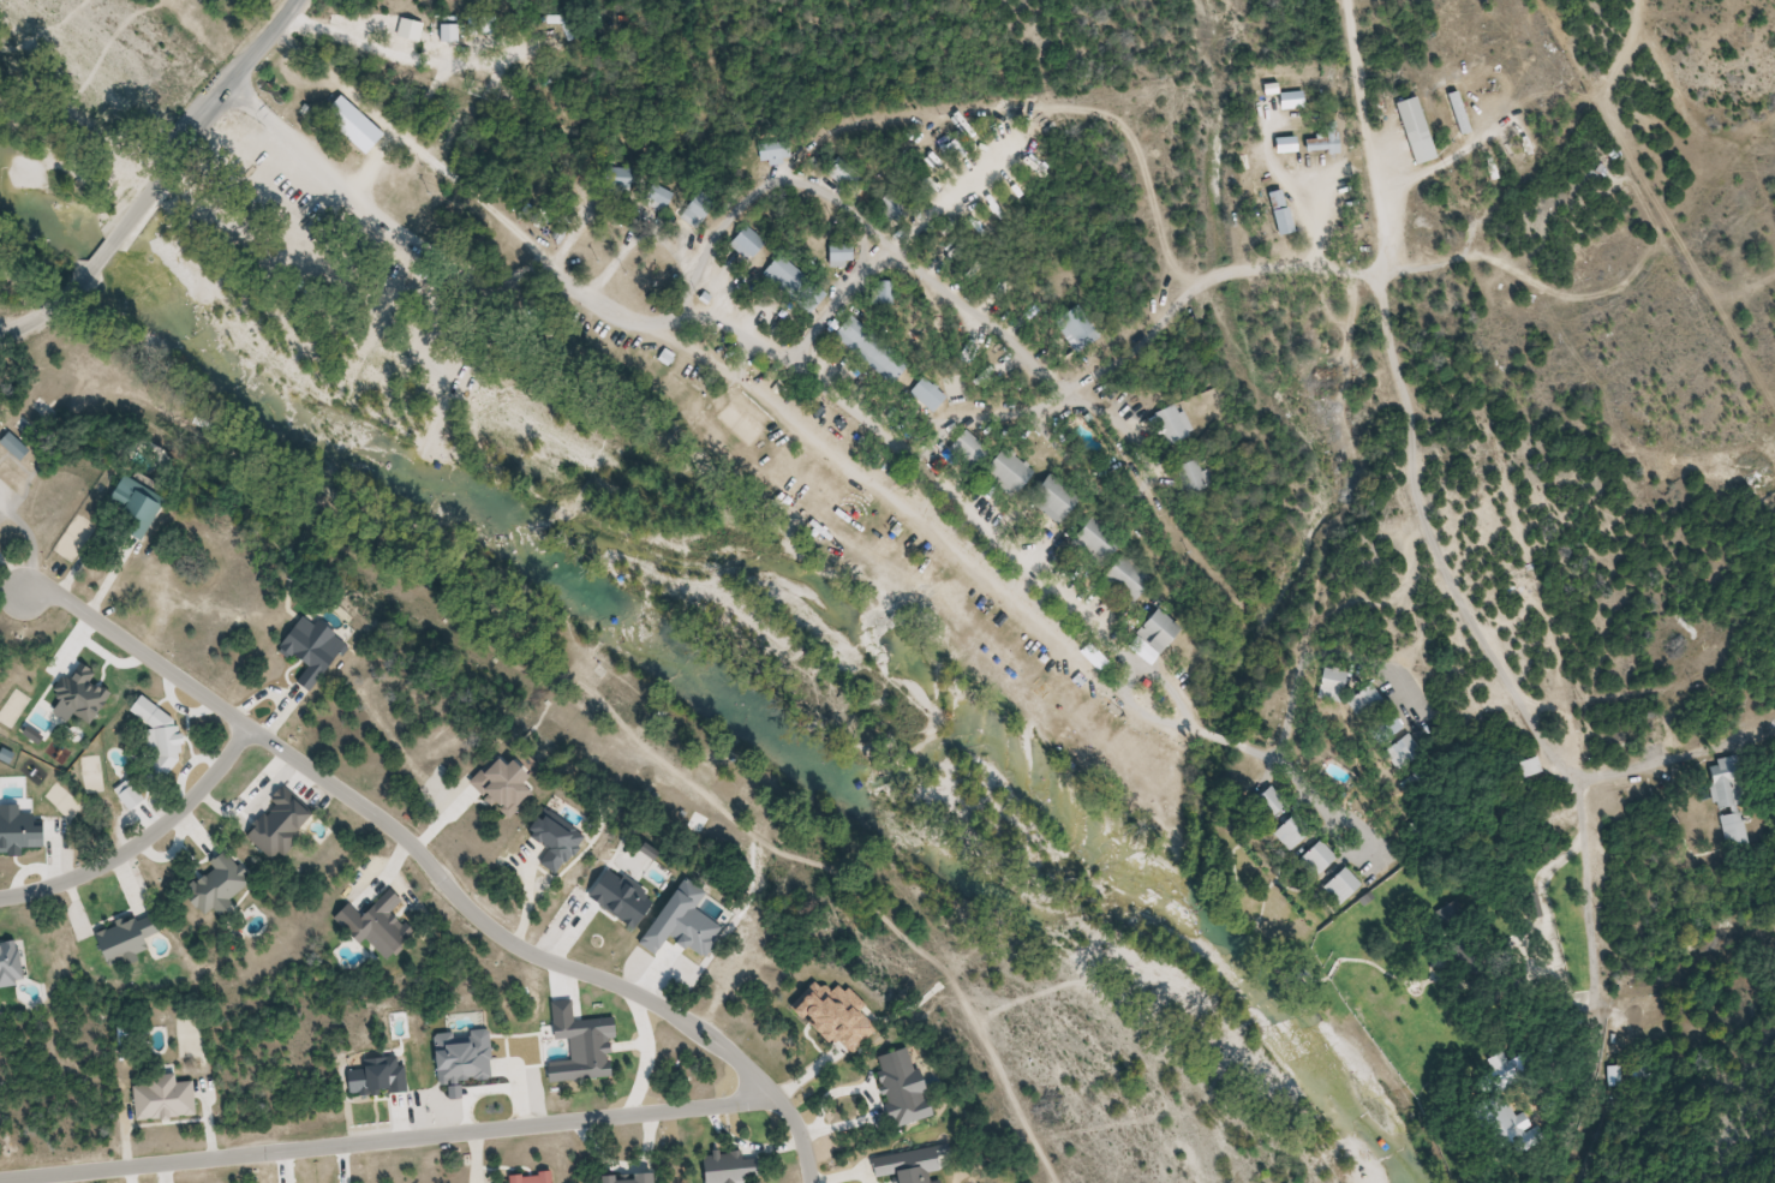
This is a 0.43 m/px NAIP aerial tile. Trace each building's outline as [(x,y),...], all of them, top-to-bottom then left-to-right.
[(1542,45),(1526,14),(1518,18),(1534,49),(1542,45)] [(1451,147),(1462,144),(1460,133),(1466,131),(1458,99),(1491,91),(1487,75),(1437,88),(1451,147)] [(1415,96),(1393,103),(1410,166),(1433,159),(1415,96)] [(360,125),(349,114),(337,127),(348,137),(360,125)] [(788,162),(788,141),(757,142),(757,163),(788,162)] [(829,179),(854,188),(859,175),(834,166),(829,179)] [(661,212),(671,194),(650,183),(640,202),(661,212)] [(898,222),(910,210),(887,188),(875,201),(898,222)] [(692,231),(713,203),(696,190),(675,218),(692,231)] [(749,259),(763,243),(742,225),(728,242),(749,259)] [(824,267),(848,267),(848,245),(824,245),(824,267)] [(807,315),(824,294),(777,255),(760,275),(807,315)] [(889,282),(875,283),(877,306),(891,305),(889,282)] [(1096,340),(1078,304),(1052,317),(1071,353),(1096,340)] [(891,384),(907,362),(847,317),(830,338),(891,384)] [(907,393),(931,414),(945,397),(921,377),(907,393)] [(1151,415),(1167,445),(1190,434),(1174,403),(1151,415)] [(945,452),(971,472),(987,450),(962,431),(945,452)] [(34,452),(14,433),(5,443),(24,462),(34,452)] [(982,468),(1008,495),(1030,474),(1003,447),(982,468)] [(1172,466),(1179,496),(1203,489),(1196,460),(1172,466)] [(1054,525),(1080,497),(1051,471),(1025,499),(1054,525)] [(1121,539),(1091,513),(1071,537),(1100,562),(1121,539)] [(1151,581),(1122,551),(1098,575),(1127,604),(1151,581)] [(1151,654),(1175,629),(1152,608),(1129,633),(1151,654)] [(1314,699),(1340,702),(1344,671),(1318,668),(1314,699)] [(1383,706),(1371,685),(1345,700),(1357,721),(1383,706)] [(1379,746),(1402,727),(1388,709),(1364,728),(1379,746)] [(1384,750),(1398,771),(1422,755),(1408,734),(1384,750)] [(1537,772),(1532,757),(1514,764),(1519,779),(1537,772)] [(1711,810),(1742,807),(1738,759),(1707,762),(1711,810)] [(1264,823),(1284,803),(1266,786),(1247,806),(1264,823)] [(1749,845),(1741,811),(1718,816),(1726,851),(1749,845)] [(1287,852),(1307,831),(1290,813),(1269,834),(1287,852)] [(1334,858),(1316,840),(1295,862),(1312,879),(1334,858)] [(1359,886),(1343,868),(1320,888),(1335,906),(1359,886)] [(1511,1065),(1492,1074),(1500,1090),(1519,1082),(1511,1065)] [(1610,1086),(1625,1086),(1625,1066),(1610,1066),(1610,1086)] [(505,1182),(549,1182),(549,1173),(504,1176),(505,1182)]
